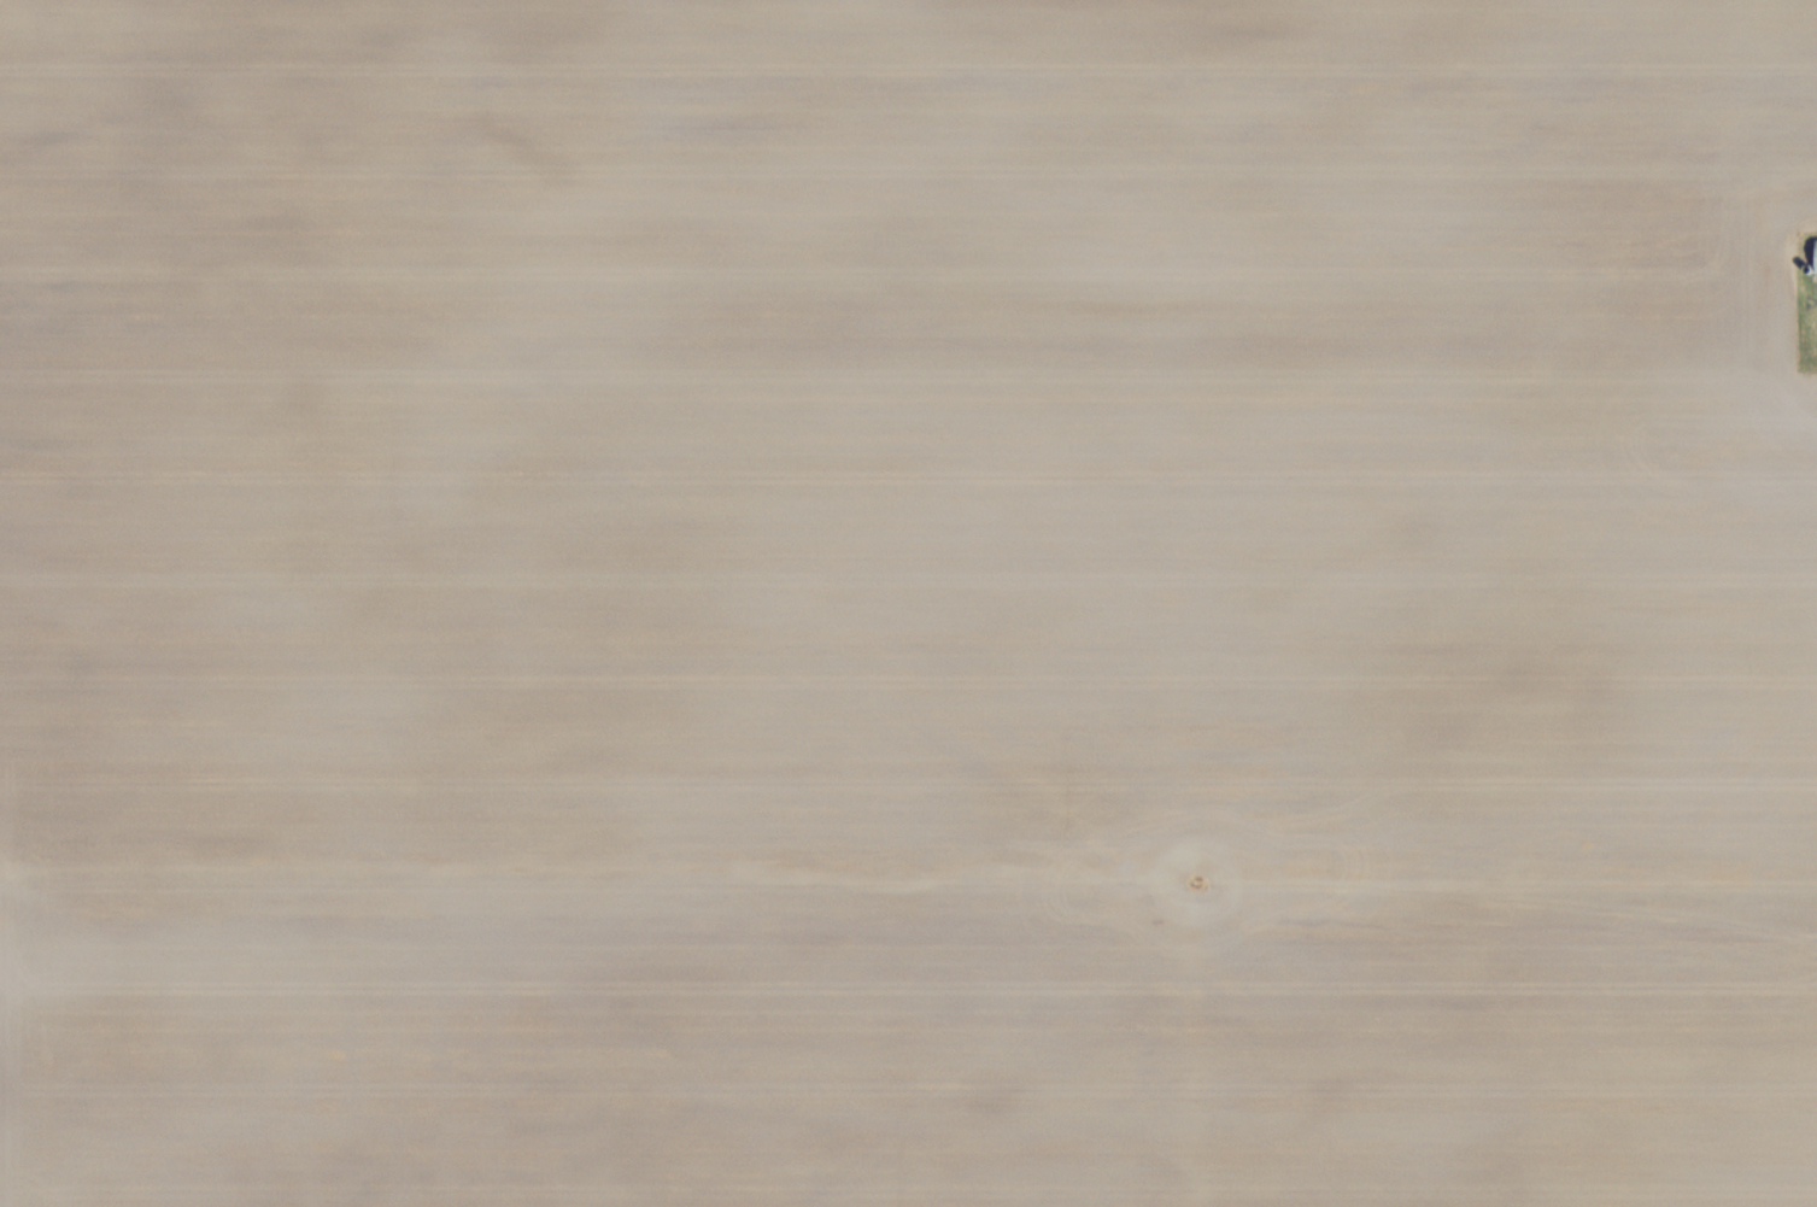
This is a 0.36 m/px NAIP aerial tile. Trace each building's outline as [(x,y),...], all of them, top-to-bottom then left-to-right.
[(1816,273),(1816,239),(1807,239),(1807,273),(1816,273)]
